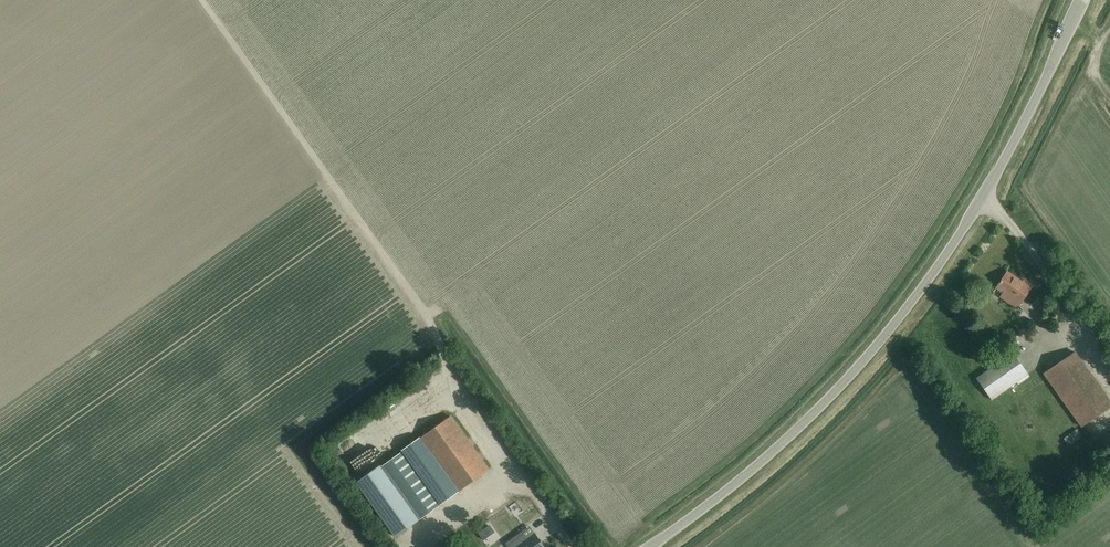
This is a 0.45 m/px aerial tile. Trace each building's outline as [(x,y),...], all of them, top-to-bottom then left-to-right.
[(1019,305),(1032,285),(1024,280),(1022,282),(1007,271),(996,287),(1003,292),(1002,294),(1019,305)] [(991,399),(1027,374),(1012,352),(976,377),(991,399)] [(1109,405),(1109,402),(1074,352),(1043,373),(1080,426),(1109,405)] [(457,491),(488,469),(451,416),(420,438),(457,491)] [(1082,436),(1077,429),(1064,438),(1068,443),(1069,445),(1082,436)] [(1099,440),(1109,455),(1109,432),(1099,440)] [(1086,433),(1075,444),(1082,452),(1094,440),(1086,433)] [(457,491),(420,438),(401,452),(438,505),(457,491)] [(1069,458),(1079,456),(1077,446),(1067,449),(1069,458)] [(381,467),(418,519),(438,505),(401,452),(381,467)] [(418,519),(381,467),(357,483),(394,536),(418,519)] [(440,541),(431,530),(414,542),(418,546),(432,546),(440,541)] [(533,531),(517,543),(518,545),(515,546),(544,546),(533,531)]
